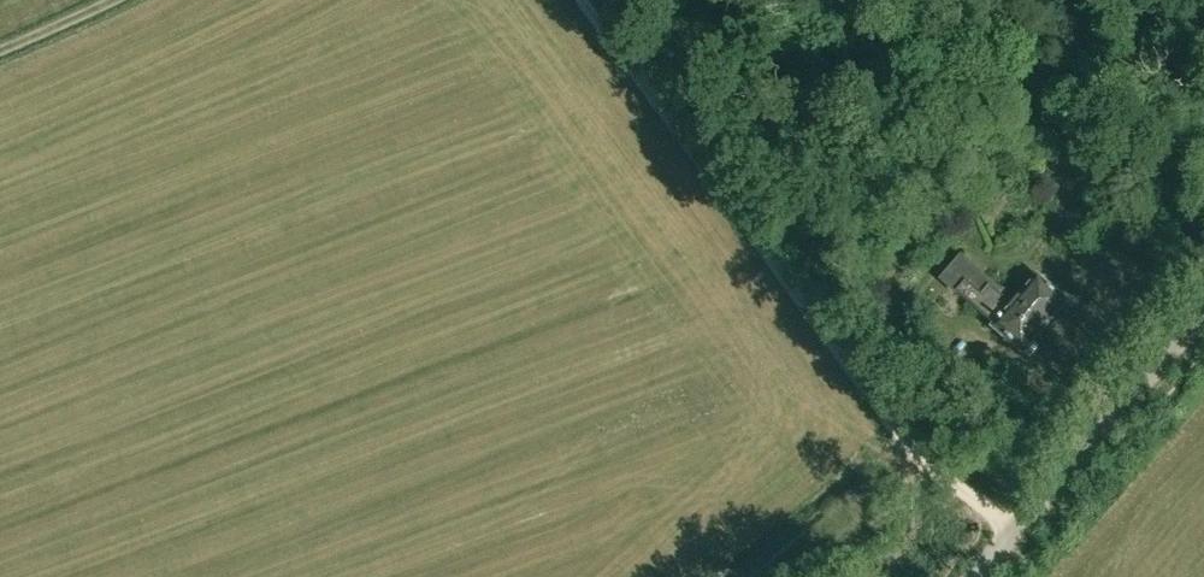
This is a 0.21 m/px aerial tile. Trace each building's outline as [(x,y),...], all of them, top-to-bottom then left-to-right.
[(995,327),(993,329),(1022,353),(1065,303),(1036,279),(1012,307),(1007,302),(1011,293),(1003,289),(994,283),(960,254),(939,279),(995,327)]
